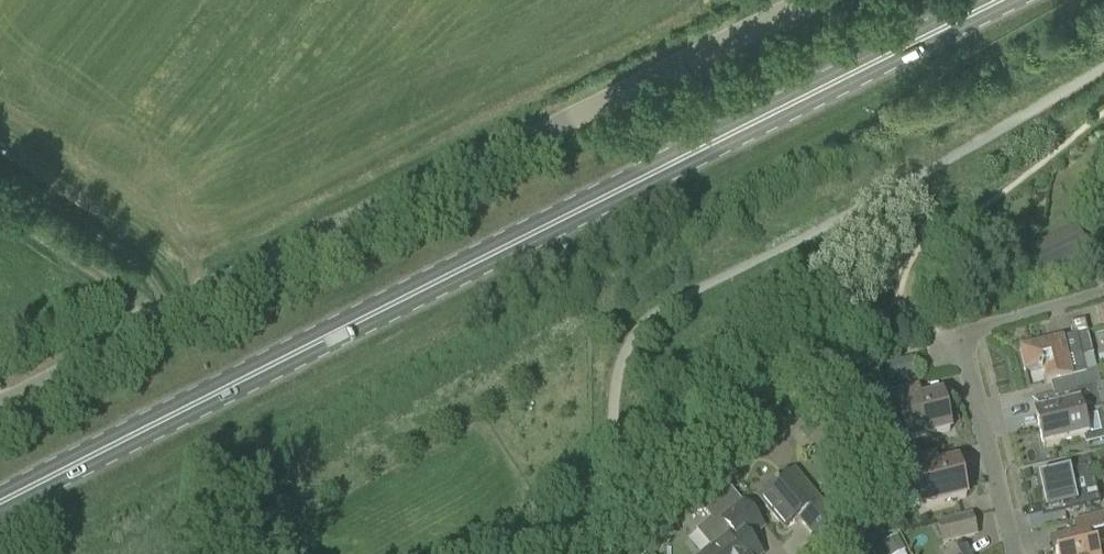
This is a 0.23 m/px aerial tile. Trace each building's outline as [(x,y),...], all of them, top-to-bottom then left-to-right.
[(1030,257),(1034,265),(1042,282),(1092,259),(1080,234),(1046,250),(1030,257)] [(1084,321),(1070,324),(1072,336),(1087,333),(1084,321)] [(1061,339),(1019,349),(1024,371),(1040,367),(1039,362),(1049,360),(1051,371),(1043,374),(1045,383),(1070,377),(1073,390),(1100,383),(1097,370),(1085,373),(1082,358),(1093,355),(1088,334),(1063,339),(1063,338),(1061,339)] [(887,384),(915,377),(911,360),(883,366),(887,384)] [(1034,413),(1043,447),(1086,437),(1081,416),(1099,411),(1099,408),(1103,407),(1103,384),(1100,385),(1100,383),(1073,390),(1076,403),(1034,413)] [(907,402),(904,389),(881,395),(886,415),(899,412),(906,441),(949,430),(941,394),(907,402)] [(936,465),(933,453),(892,463),(898,485),(916,480),(922,507),(965,497),(957,460),(936,465)] [(1043,518),(1099,504),(1090,465),(1068,471),(1036,478),(1043,506),(1040,507),(1043,518)] [(837,525),(806,488),(792,471),(758,500),(783,530),(798,518),(818,541),(837,525)] [(703,553),(759,553),(748,540),(762,528),(739,501),(723,482),(700,501),(712,517),(695,531),(710,548),(703,553)] [(1095,544),(1103,541),(1103,520),(1102,514),(1073,521),(1076,534),(1051,540),(1055,553),(1098,553),(1095,544)] [(943,542),(975,535),(970,515),(938,523),(943,542)]
